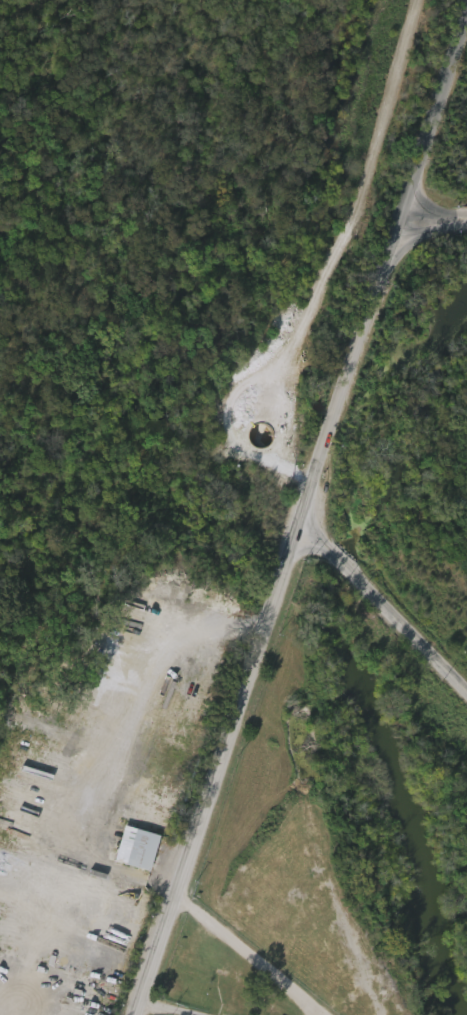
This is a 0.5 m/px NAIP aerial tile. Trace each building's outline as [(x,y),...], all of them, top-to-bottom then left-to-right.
[(161,835),(153,871),(117,862),(126,826),(161,835)]
